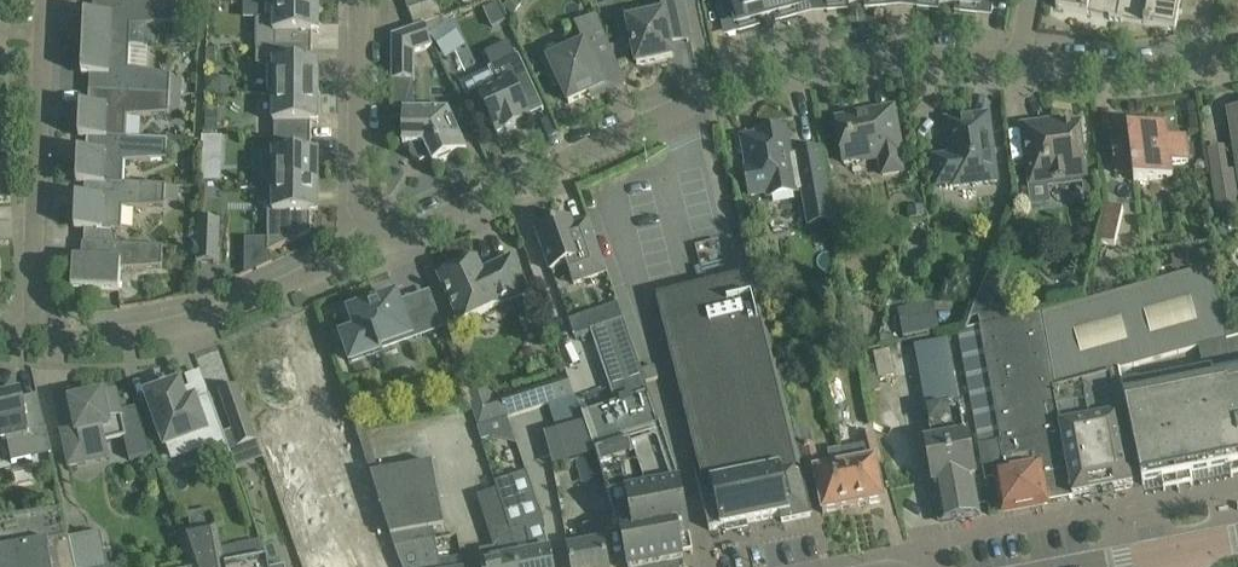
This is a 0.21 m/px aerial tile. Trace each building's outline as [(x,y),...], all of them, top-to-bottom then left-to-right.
[(85,45),(133,47),(134,26),(176,23),(175,0),(94,0),(93,15),(86,15),(85,45)] [(409,10),(421,5),(419,0),(405,0),(409,10)] [(437,0),(436,0),(421,5),(409,10),(415,28),(444,18),(437,0)] [(513,16),(523,3),(519,0),(510,0),(504,8),(513,16)] [(688,35),(684,11),(681,0),(662,0),(660,1),(661,7),(618,16),(625,51),(634,49),(638,65),(674,57),(670,38),(688,35)] [(762,0),(732,0),(738,25),(767,17),(762,0)] [(767,17),(796,9),(793,0),(762,0),(767,17)] [(948,4),(962,5),(962,10),(977,12),(979,0),(948,0),(948,4)] [(1116,21),(1120,0),(1058,0),(1057,8),(1110,18),(1109,20),(1116,21)] [(1116,21),(1123,22),(1123,21),(1176,31),(1179,13),(1182,14),(1183,12),(1179,12),(1182,0),(1148,0),(1146,0),(1120,0),(1116,21)] [(312,48),(312,24),(319,24),(319,1),(312,1),(272,1),(272,4),(278,5),(278,20),(259,19),(259,48),(312,48)] [(555,86),(560,83),(570,103),(604,87),(599,77),(619,68),(594,15),(574,25),(583,45),(568,53),(565,47),(542,58),(555,86)] [(431,34),(438,44),(448,59),(467,45),(449,21),(431,34)] [(393,81),(415,81),(415,52),(433,46),(429,25),(394,37),(393,81)] [(174,75),(132,69),(133,47),(85,45),(84,67),(91,67),(90,91),(173,95),(173,80),(174,75)] [(271,66),(270,94),(320,94),(320,63),(312,63),(312,48),(259,48),(258,66),(271,66)] [(531,119),(520,96),(535,89),(519,55),(489,69),(495,81),(477,90),(484,104),(479,107),(487,126),(493,123),(498,135),(506,131),(507,132),(524,124),(523,123),(531,119)] [(222,93),(222,77),(206,77),(206,93),(222,93)] [(173,80),(173,95),(182,95),(183,80),(173,80)] [(129,117),(172,114),(172,110),(173,95),(90,91),(89,116),(81,116),(81,138),(88,138),(88,137),(128,139),(128,138),(129,117)] [(276,95),(276,139),(312,140),(312,124),(320,124),(320,94),(270,94),(270,95),(276,95)] [(173,95),(172,110),(182,110),(182,95),(173,95)] [(836,120),(841,144),(844,163),(866,159),(865,153),(879,150),(883,175),(903,172),(900,155),(903,155),(894,108),(857,115),(857,117),(836,120)] [(404,110),(404,114),(390,114),(390,120),(404,120),(404,146),(411,147),(411,158),(421,164),(431,160),(434,166),(467,151),(449,110),(404,110)] [(206,113),(206,130),(219,130),(219,113),(206,113)] [(989,115),(946,120),(950,156),(935,158),(938,185),(954,183),(954,187),(998,181),(989,115)] [(1042,129),(1041,123),(1022,126),(1030,187),(1088,179),(1080,124),(1042,129)] [(1112,143),(1115,167),(1116,173),(1133,171),(1135,182),(1173,177),(1171,164),(1189,162),(1186,136),(1168,138),(1166,125),(1128,130),(1130,145),(1120,146),(1120,142),(1112,143)] [(805,185),(811,218),(829,215),(818,151),(799,155),(799,159),(790,160),(785,130),(760,134),(760,136),(745,139),(750,169),(748,170),(752,195),(770,191),(771,196),(796,191),(795,187),(805,185)] [(127,163),(169,160),(170,140),(128,138),(128,139),(88,137),(88,138),(87,162),(79,161),(78,183),(86,184),(86,183),(125,184),(127,163)] [(263,153),(263,184),(269,184),(318,185),(319,163),(312,163),(312,140),(276,139),(276,153),(263,153)] [(170,154),(181,154),(181,143),(170,142),(170,154)] [(203,159),(202,181),(221,182),(222,160),(203,159)] [(1211,174),(1217,211),(1237,208),(1237,190),(1234,170),(1211,174)] [(77,207),(76,229),(122,231),(124,209),(167,205),(167,204),(167,188),(168,185),(86,184),(85,207),(77,207)] [(269,184),(268,253),(311,233),(312,214),(319,214),(319,186),(269,184)] [(167,188),(167,204),(179,204),(179,188),(167,188)] [(908,207),(910,218),(925,216),(924,205),(908,207)] [(1099,242),(1116,246),(1124,211),(1107,207),(1099,242)] [(198,261),(220,262),(222,220),(200,219),(198,261)] [(537,232),(551,271),(568,265),(575,284),(608,272),(590,221),(574,227),(571,219),(537,232)] [(121,270),(163,268),(164,247),(83,244),(82,269),(75,268),(73,291),(119,293),(121,270)] [(1209,265),(1207,250),(1187,253),(1189,268),(1209,265)] [(439,277),(449,299),(461,324),(529,292),(513,257),(493,266),(495,270),(484,274),(477,259),(439,277)] [(1055,389),(1199,348),(1202,367),(1123,382),(1143,485),(1237,466),(1237,338),(1228,340),(1213,266),(1045,316),(1055,389)] [(796,430),(756,272),(657,297),(704,484),(699,485),(710,530),(781,516),(782,522),(811,516),(803,473),(807,472),(796,430)] [(385,354),(382,347),(438,327),(432,312),(405,322),(397,298),(366,309),(367,313),(353,318),(359,333),(344,338),(352,363),(380,353),(381,355),(385,354)] [(940,329),(934,302),(898,310),(904,338),(940,329)] [(1006,309),(978,314),(979,319),(981,328),(1008,322),(1006,309)] [(1058,414),(1053,389),(1055,389),(1045,316),(1045,313),(1008,322),(981,328),(958,334),(975,423),(979,446),(986,483),(987,483),(987,480),(999,478),(1000,487),(1005,511),(1064,500),(1072,498),(1065,463),(1066,463),(1061,440),(1062,440),(1057,414),(1058,414)] [(570,321),(575,335),(591,330),(587,316),(570,321)] [(624,319),(591,331),(616,405),(650,394),(624,319)] [(949,342),(916,348),(933,443),(927,444),(934,483),(935,483),(937,498),(942,522),(980,515),(976,491),(973,476),(976,475),(969,436),(966,437),(960,404),(949,342)] [(643,370),(647,382),(659,379),(655,366),(643,370)] [(1112,373),(1055,389),(1053,389),(1058,414),(1057,414),(1062,440),(1061,440),(1066,463),(1065,463),(1072,498),(1133,487),(1112,373)] [(465,386),(479,426),(575,396),(568,376),(493,400),(485,379),(465,386)] [(189,449),(195,451),(209,446),(213,458),(229,452),(230,455),(232,455),(211,396),(194,402),(191,394),(183,397),(180,386),(173,388),(173,387),(155,393),(155,395),(149,397),(166,447),(186,440),(189,449)] [(220,394),(240,448),(258,442),(238,387),(220,394)] [(7,438),(13,463),(32,459),(31,453),(51,448),(44,419),(39,395),(38,396),(38,400),(24,403),(22,392),(0,397),(0,440),(7,438)] [(75,417),(59,420),(64,444),(70,467),(87,464),(85,455),(90,447),(127,438),(132,458),(153,454),(137,408),(121,412),(117,393),(72,403),(75,417)] [(584,416),(619,528),(621,528),(629,566),(658,566),(684,562),(683,555),(694,554),(680,483),(650,394),(616,405),(584,416)] [(807,427),(796,430),(807,472),(808,477),(816,476),(823,513),(855,507),(844,449),(843,448),(829,451),(832,468),(822,470),(815,443),(811,445),(807,427)] [(433,463),(380,472),(366,428),(357,431),(396,550),(403,566),(465,566),(463,558),(440,562),(435,529),(445,527),(433,463)] [(863,445),(844,449),(855,507),(886,501),(879,465),(885,463),(876,431),(861,435),(863,445)] [(518,566),(553,566),(544,518),(535,494),(532,484),(527,472),(496,483),(512,532),(518,566)] [(71,538),(70,539),(64,512),(0,522),(0,566),(76,566),(71,538)] [(299,514),(300,536),(322,535),(321,512),(299,514)] [(571,558),(573,566),(609,566),(604,542),(600,523),(584,526),(588,545),(569,549),(571,558)] [(180,533),(191,566),(270,566),(268,557),(264,557),(261,541),(235,546),(238,562),(226,565),(219,526),(180,533)] [(101,532),(71,538),(76,566),(109,566),(101,532)] [(512,532),(498,535),(499,542),(494,548),(481,551),(484,563),(483,563),(483,566),(518,566),(512,532)] [(316,564),(316,566),(387,566),(382,552),(316,564)]
